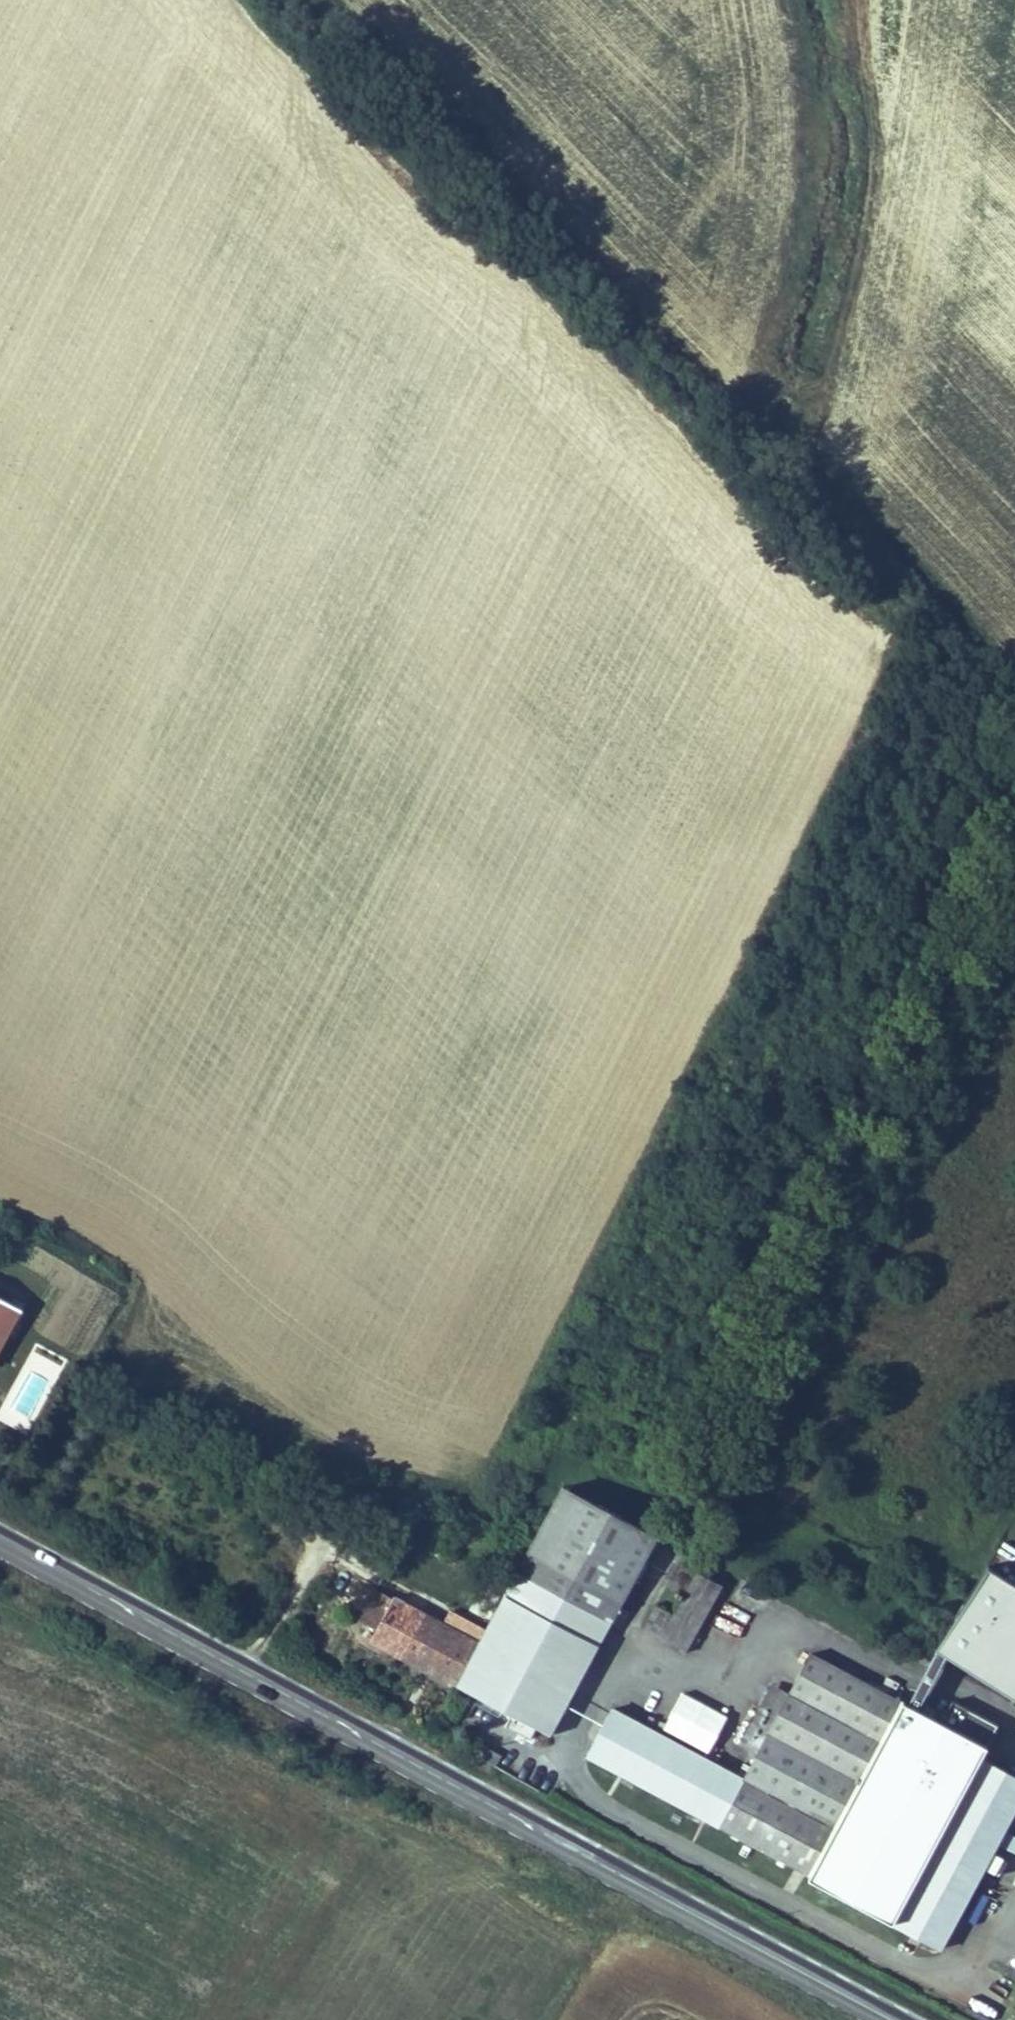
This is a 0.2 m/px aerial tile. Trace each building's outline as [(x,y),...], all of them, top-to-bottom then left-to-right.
[(0,1299),(0,1351),(22,1310),(0,1299)] [(464,1667),(446,1703),(492,1727),(521,1742),(540,1752),(598,1636),(616,1646),(626,1625),(608,1616),(643,1547),(549,1499),(516,1567),(486,1625),(464,1667)] [(677,1665),(716,1591),(712,1588),(715,1581),(673,1560),(655,1594),(678,1606),(667,1627),(644,1614),(630,1641),(677,1665)] [(929,1668),(1014,1719),(1014,1603),(979,1582),(929,1668)] [(446,1703),(464,1667),(363,1613),(349,1637),(371,1649),(364,1661),(446,1703)] [(977,1876),(981,1870),(1014,1806),(1014,1795),(972,1774),(987,1744),(945,1724),(936,1743),(800,1677),(782,1713),(773,1732),(752,1776),(741,1797),(596,1727),(575,1771),(802,1881),(793,1899),(930,1965),(972,1887),(977,1876)] [(680,1693),(661,1731),(709,1755),(728,1716),(680,1693)] [(773,1732),(782,1713),(762,1703),(753,1721),(773,1732)] [(773,1732),(753,1721),(731,1766),(752,1776),(773,1732)] [(482,1771),(466,1763),(461,1772),(477,1780),(482,1771)] [(1005,1835),(999,1848),(1014,1854),(1014,1838),(1005,1835)] [(989,1874),(981,1870),(977,1876),(986,1880),(989,1874)] [(986,1880),(977,1876),(972,1887),(980,1892),(986,1880)]
